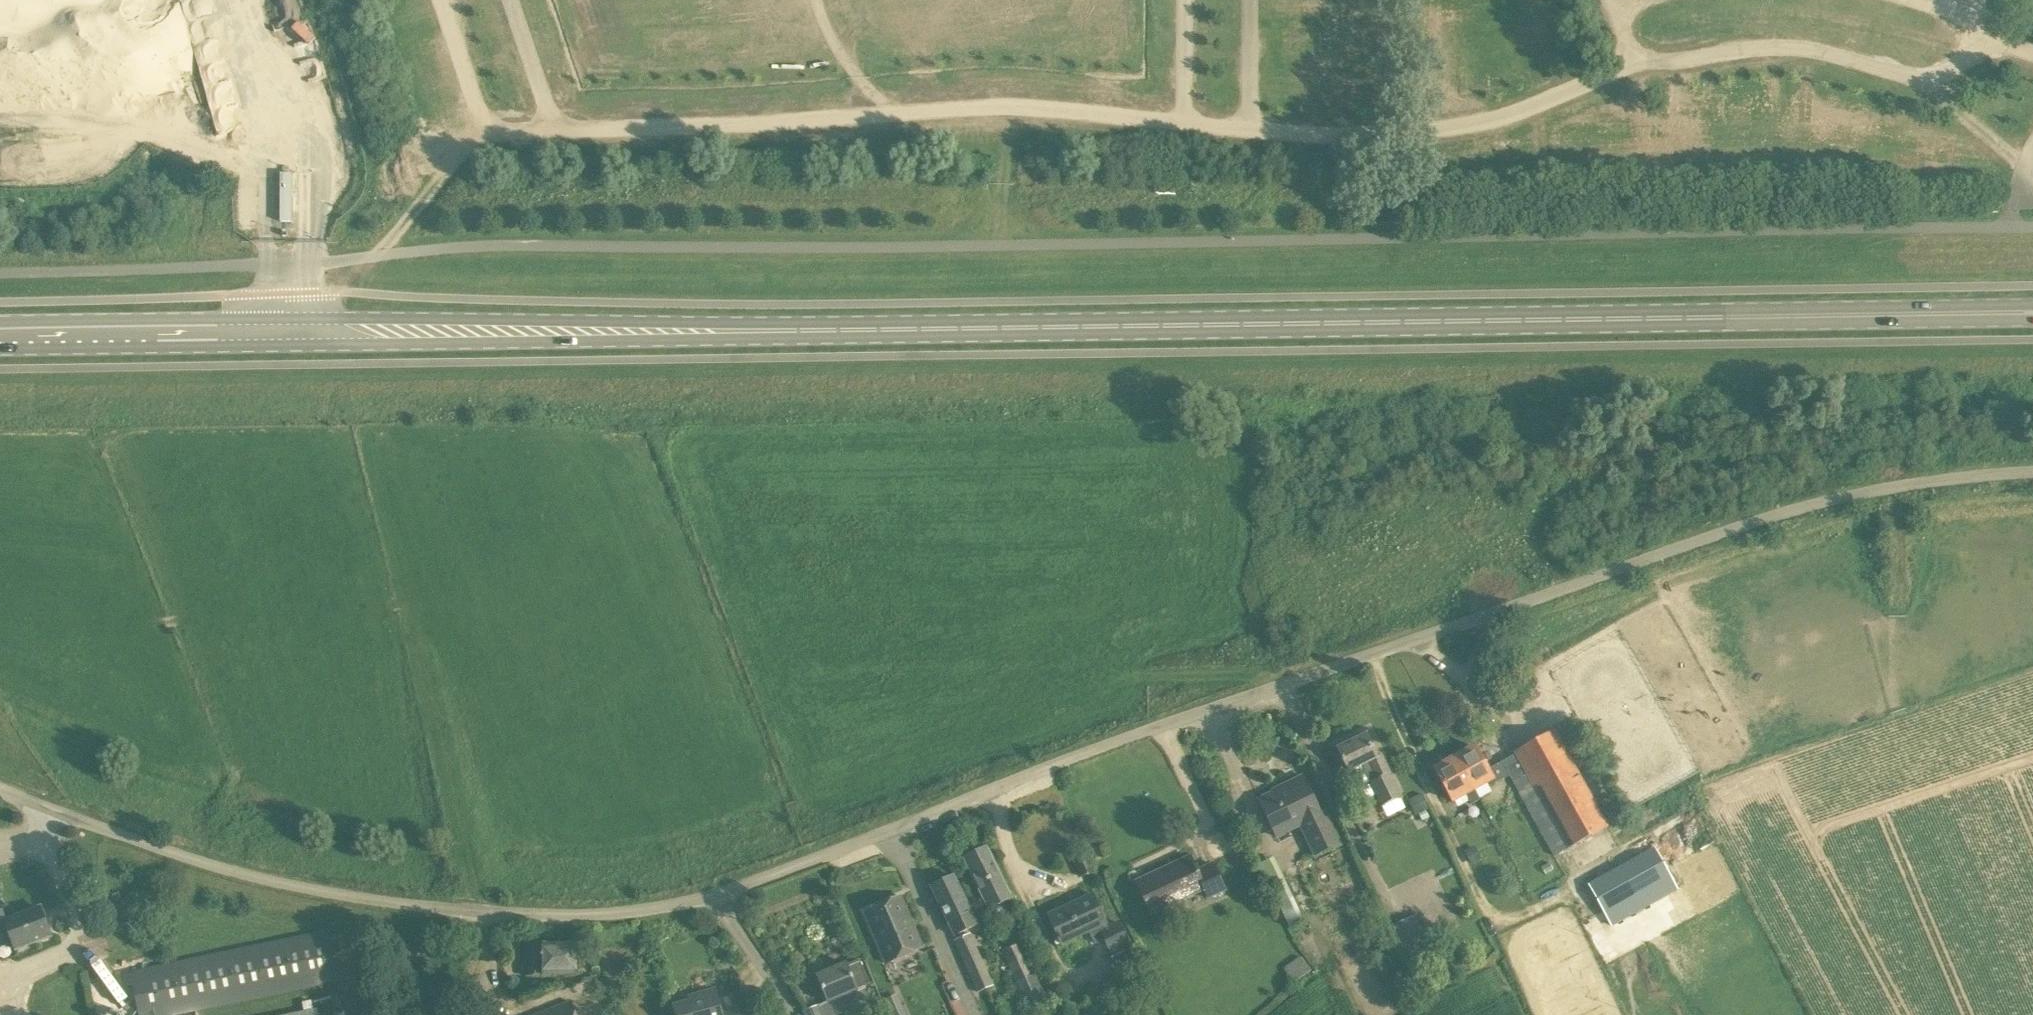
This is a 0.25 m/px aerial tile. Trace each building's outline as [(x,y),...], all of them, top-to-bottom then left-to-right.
[(302,20),(307,42),(316,40),(311,18),(302,20)] [(292,173),(280,173),(280,222),(292,222),(292,173)] [(1512,782),(1553,857),(1608,827),(1554,730),(1513,753),(1514,754),(1526,774),(1512,782)] [(1348,771),(1362,765),(1381,805),(1402,796),(1382,753),(1375,757),(1365,736),(1337,749),(1348,771)] [(1474,746),(1454,757),(1473,790),(1473,789),(1487,782),(1489,786),(1508,776),(1512,782),(1526,774),(1514,754),(1487,770),(1474,746)] [(1451,801),(1465,794),(1471,805),(1479,800),(1473,789),(1473,790),(1454,757),(1433,769),(1451,801)] [(1302,777),(1286,785),(1287,787),(1258,801),(1276,837),(1277,837),(1273,829),(1297,818),(1315,856),(1339,844),(1323,812),(1320,813),(1302,777)] [(1421,793),(1407,800),(1412,810),(1414,815),(1429,808),(1421,793)] [(1466,851),(1472,865),(1481,861),(1475,847),(1466,851)] [(1654,847),(1587,885),(1611,927),(1678,890),(1654,847)] [(988,909),(1010,898),(986,848),(964,859),(988,909)] [(1080,877),(1093,871),(1084,852),(1071,858),(1080,877)] [(1207,898),(1224,890),(1212,864),(1196,871),(1189,857),(1135,882),(1150,915),(1204,890),(1207,898)] [(953,876),(931,886),(955,936),(976,925),(953,876)] [(885,962),(922,946),(900,895),(863,911),(885,962)] [(1061,945),(1090,931),(1096,944),(1104,941),(1108,949),(1105,950),(1117,975),(1140,965),(1119,920),(1107,926),(1092,895),(1047,916),(1061,945)] [(1276,906),(1288,929),(1300,923),(1288,900),(1276,906)] [(8,931),(15,950),(50,937),(39,908),(5,920),(0,907),(0,934),(8,931)] [(1390,921),(1401,948),(1429,937),(1417,909),(1390,921)] [(121,974),(123,987),(131,985),(132,987),(138,1014),(161,1014),(335,977),(325,931),(155,966),(128,972),(121,974)] [(972,981),(978,992),(986,989),(993,985),(978,952),(969,933),(954,940),(972,981)] [(1001,951),(1015,982),(1012,984),(1022,1006),(1044,996),(1037,979),(1020,942),(1001,951)] [(551,976),(550,944),(525,944),(525,976),(551,976)] [(550,944),(551,976),(576,976),(576,944),(550,944)] [(1293,983),(1311,970),(1300,955),(1283,968),(1293,983)] [(827,1002),(830,1001),(835,1014),(836,1014),(849,1010),(843,996),(870,985),(860,960),(847,965),(847,964),(816,977),(827,1002)] [(736,1008),(721,1013),(714,989),(695,995),(696,999),(673,1006),(676,1014),(738,1014),(736,1008)] [(571,1003),(538,1014),(575,1014),(571,1003)] [(816,1006),(804,1012),(805,1014),(820,1014),(816,1006)]
